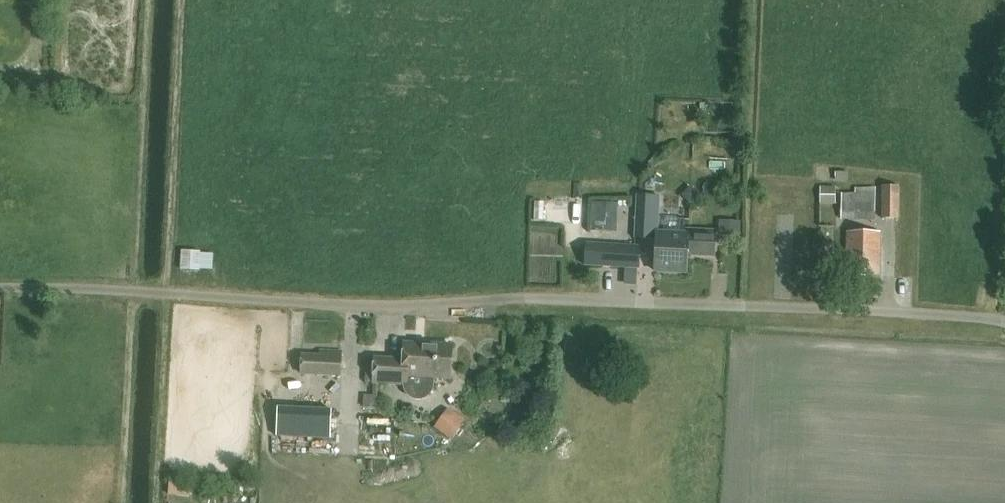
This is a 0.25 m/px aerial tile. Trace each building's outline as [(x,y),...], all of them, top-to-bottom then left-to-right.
[(819,186),(819,204),(836,204),(836,186),(819,186)] [(897,219),(898,186),(881,187),(880,220),(897,219)] [(875,222),(876,188),(854,188),(854,193),(840,194),(839,221),(875,222)] [(686,231),(686,234),(657,233),(658,216),(653,216),(653,197),(637,196),(636,239),(655,239),(654,272),(686,273),(687,255),(713,256),(714,232),(686,231)] [(594,230),(619,231),(620,201),(594,201),(594,230)] [(726,227),(726,238),(737,239),(737,228),(726,227)] [(879,276),(879,233),(846,232),(846,276),(879,276)] [(587,243),(586,265),(640,268),(641,246),(587,243)] [(200,271),(200,251),(181,250),(180,270),(200,271)] [(432,386),(433,378),(449,379),(451,346),(404,343),(403,360),(375,358),(374,383),(404,385),(404,387),(405,389),(406,391),(407,392),(408,394),(409,395),(411,397),(413,398),(415,398),(417,399),(419,399),(421,399),(423,398),(425,397),(426,396),(428,395),(429,393),(430,392),(431,390),(432,388),(432,386)] [(340,376),(341,352),(321,351),(320,356),(302,355),(302,374),(340,376)] [(333,436),(332,406),(276,408),(277,437),(301,436),(301,444),(316,443),(316,437),(333,436)] [(450,435),(463,417),(449,406),(435,424),(450,435)] [(363,423),(383,425),(384,414),(364,413),(363,423)]
